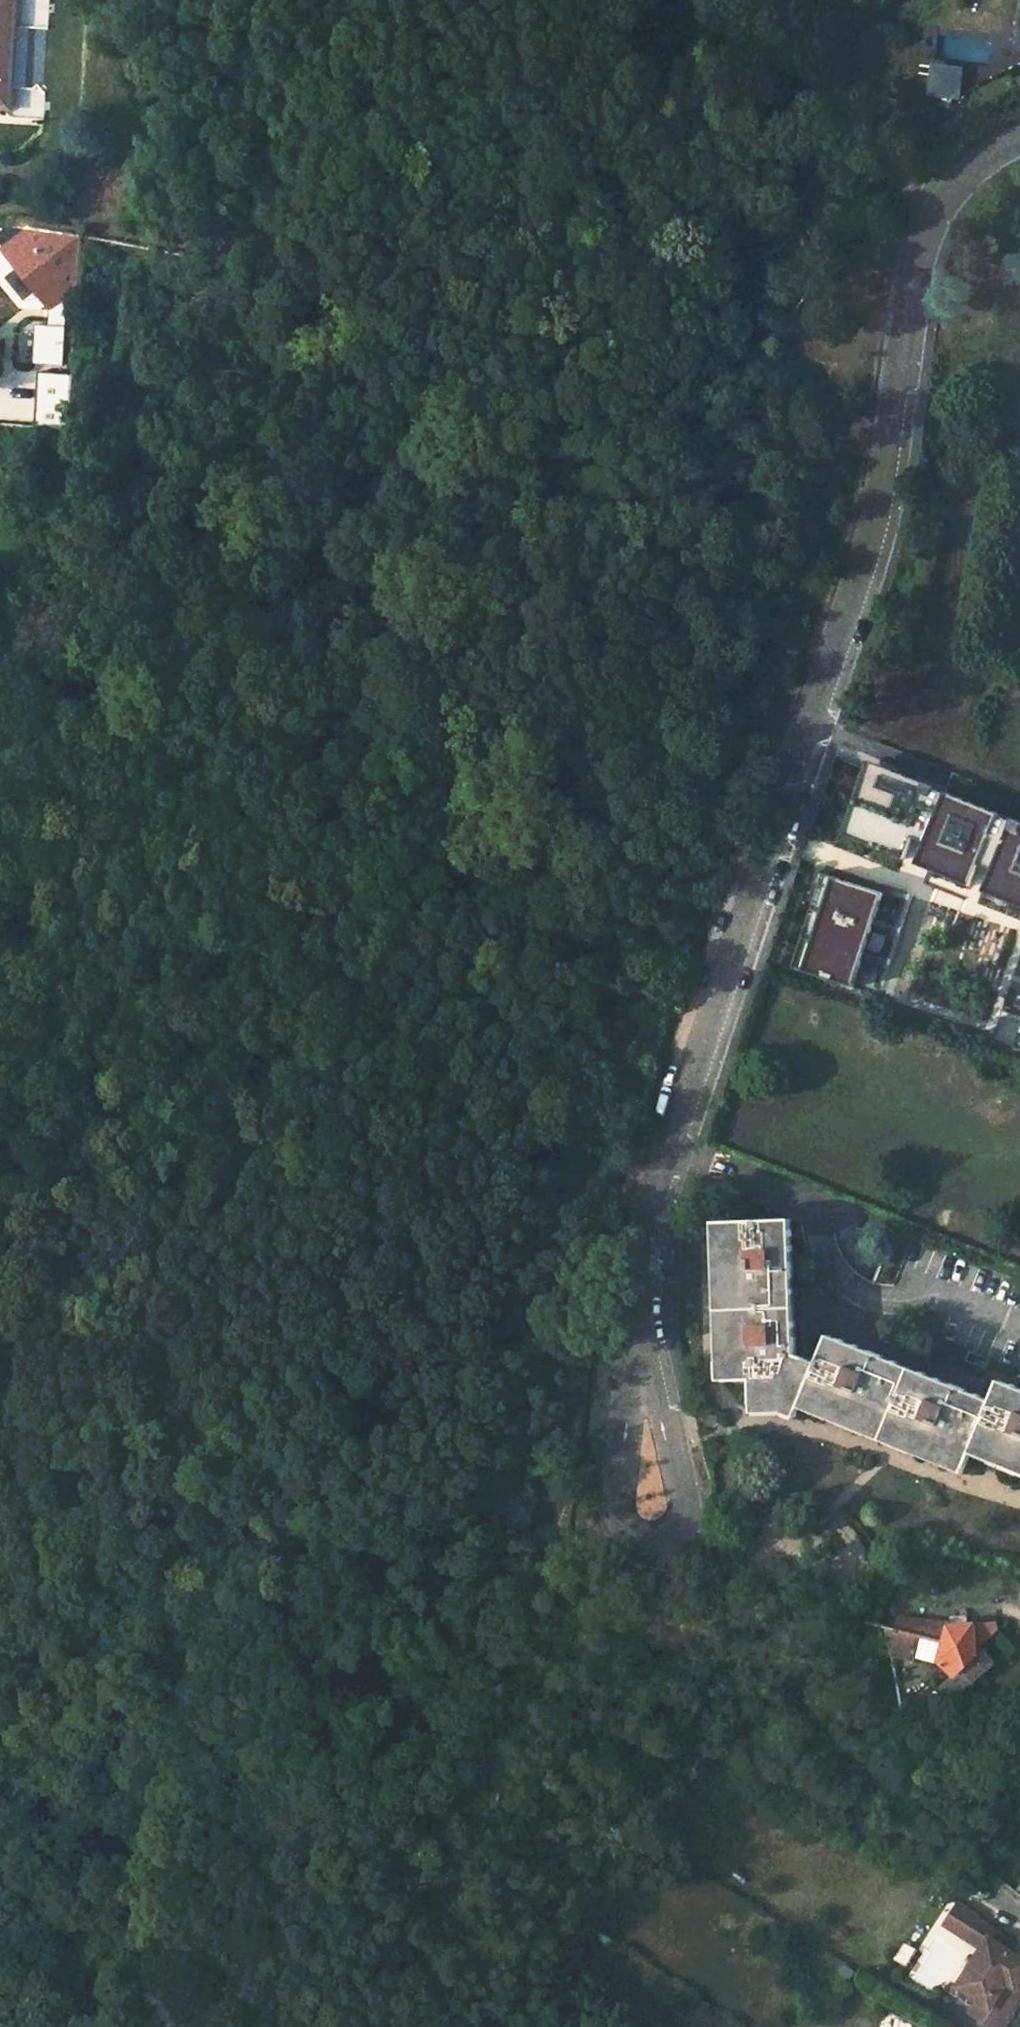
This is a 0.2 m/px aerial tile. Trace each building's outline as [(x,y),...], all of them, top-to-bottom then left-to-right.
[(18,0),(0,0),(0,110),(12,111),(13,89),(16,28),(18,0)] [(49,0),(18,0),(16,28),(47,30),(49,0)] [(958,73),(931,71),(929,98),(956,100),(958,73)] [(33,90),(31,120),(44,121),(45,90),(39,85),(33,90)] [(33,90),(13,89),(12,111),(11,119),(31,120),(33,90)] [(20,223),(3,246),(59,288),(81,260),(82,234),(20,223)] [(72,431),(76,351),(48,350),(44,428),(72,431)] [(1019,911),(1019,827),(867,765),(845,841),(1019,911)] [(786,973),(839,996),(871,896),(817,877),(786,973)] [(792,1219),(726,1221),(727,1252),(721,1252),(722,1280),(726,1359),(731,1360),(732,1379),(753,1380),(753,1403),(799,1401),(834,1415),(951,1462),(954,1456),(969,1463),(976,1447),(1001,1457),(1019,1465),(1019,1388),(1002,1381),(993,1402),(829,1335),(817,1364),(796,1356),(792,1219)] [(941,1658),(952,1672),(936,1686),(949,1701),(993,1662),(977,1646),(997,1627),(995,1622),(967,1623),(967,1614),(948,1614),(948,1624),(939,1624),(938,1621),(917,1621),(899,1617),(896,1626),(883,1624),(888,1648),(915,1655),(917,1648),(941,1658)] [(944,1924),(963,1936),(982,1948),(958,1986),(979,2000),(970,2013),(993,2026),(1006,2026),(1012,2017),(1019,2005),(1019,1985),(1019,1983),(1019,1980),(1017,1978),(1019,1973),(1019,1956),(1011,1950),(1014,1944),(999,1934),(1000,1932),(976,1917),(977,1915),(958,1903),(944,1924)]
